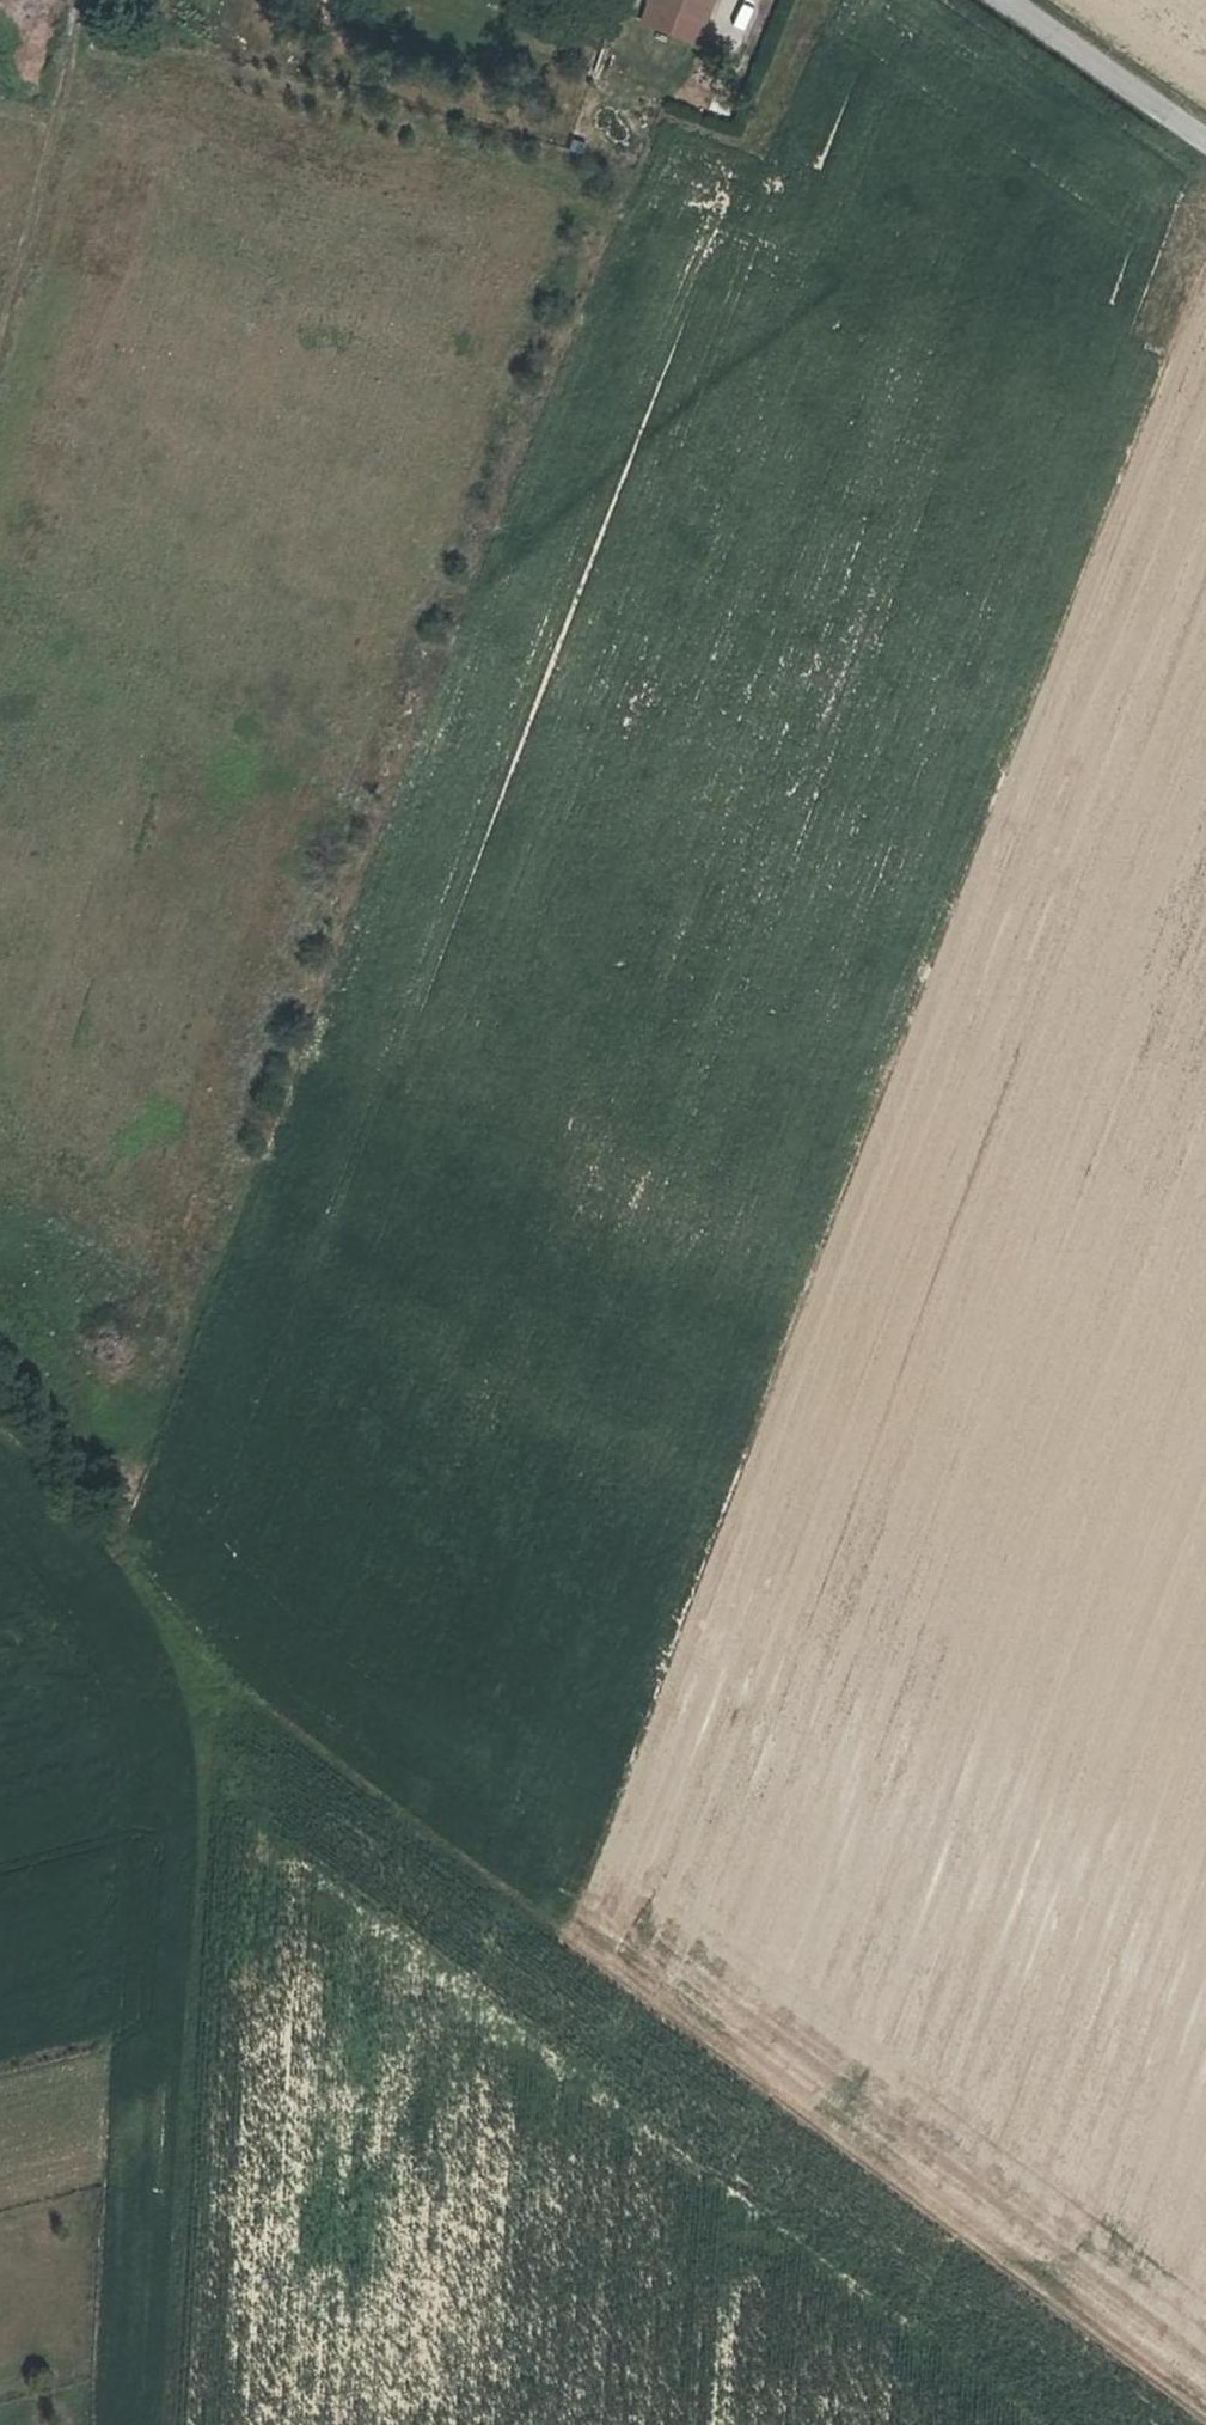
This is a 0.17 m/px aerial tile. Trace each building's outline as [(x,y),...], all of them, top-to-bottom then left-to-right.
[(673,0),(652,0),(648,14),(696,30),(702,9),(673,0)] [(702,9),(705,0),(673,0),(702,9)]
